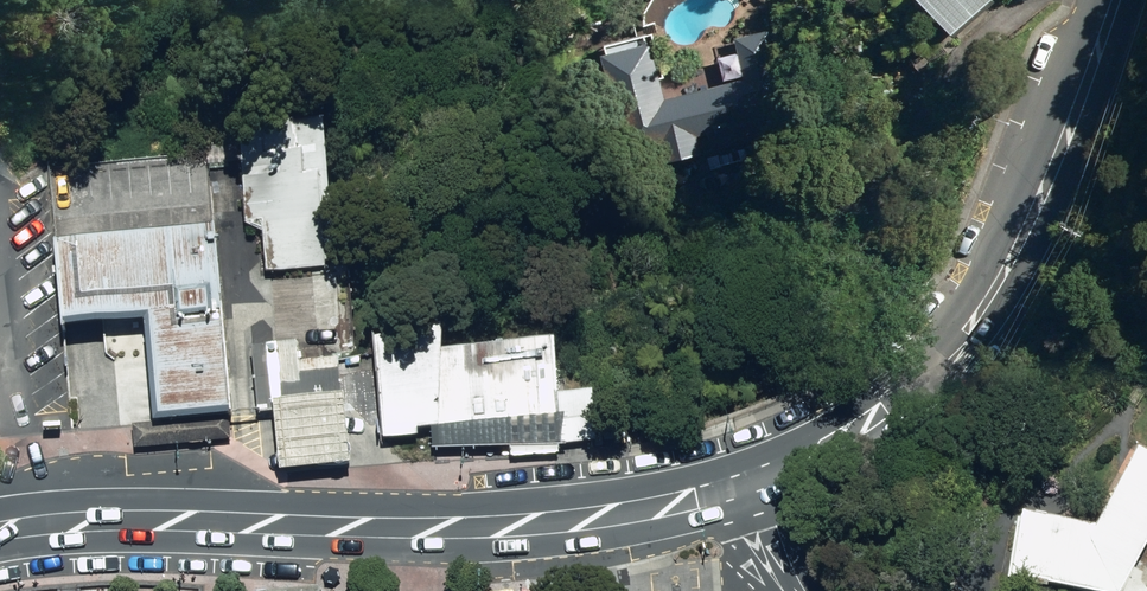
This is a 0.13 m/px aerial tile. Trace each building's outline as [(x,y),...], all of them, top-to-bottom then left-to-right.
[(946,26),(974,0),(922,0),(946,26)] [(661,145),(665,163),(703,153),(699,136),(709,134),(713,148),(792,128),(767,31),(736,39),(745,78),(665,98),(651,41),(600,53),(625,154),(661,145)] [(262,228),(265,269),(333,264),(322,115),(238,121),(245,222),(262,228)] [(147,310),(157,410),(231,403),(213,221),(57,237),(53,237),(61,320),(147,310)] [(431,424),(432,446),(509,444),(510,455),(558,453),(559,443),(597,440),(593,387),(557,391),(554,334),(440,346),(440,320),(372,330),(383,436),(418,433),(417,426),(431,424)] [(272,411),(280,472),(357,462),(347,389),(342,390),(338,354),(293,360),(291,343),(243,349),(251,414),(272,411)] [(1146,533),(1146,445),(1136,439),(1094,519),(1009,500),(993,566),(1109,589),(1108,590),(1145,590),(1146,587),(1138,574),(1140,567),(1132,563),(1146,533)]
